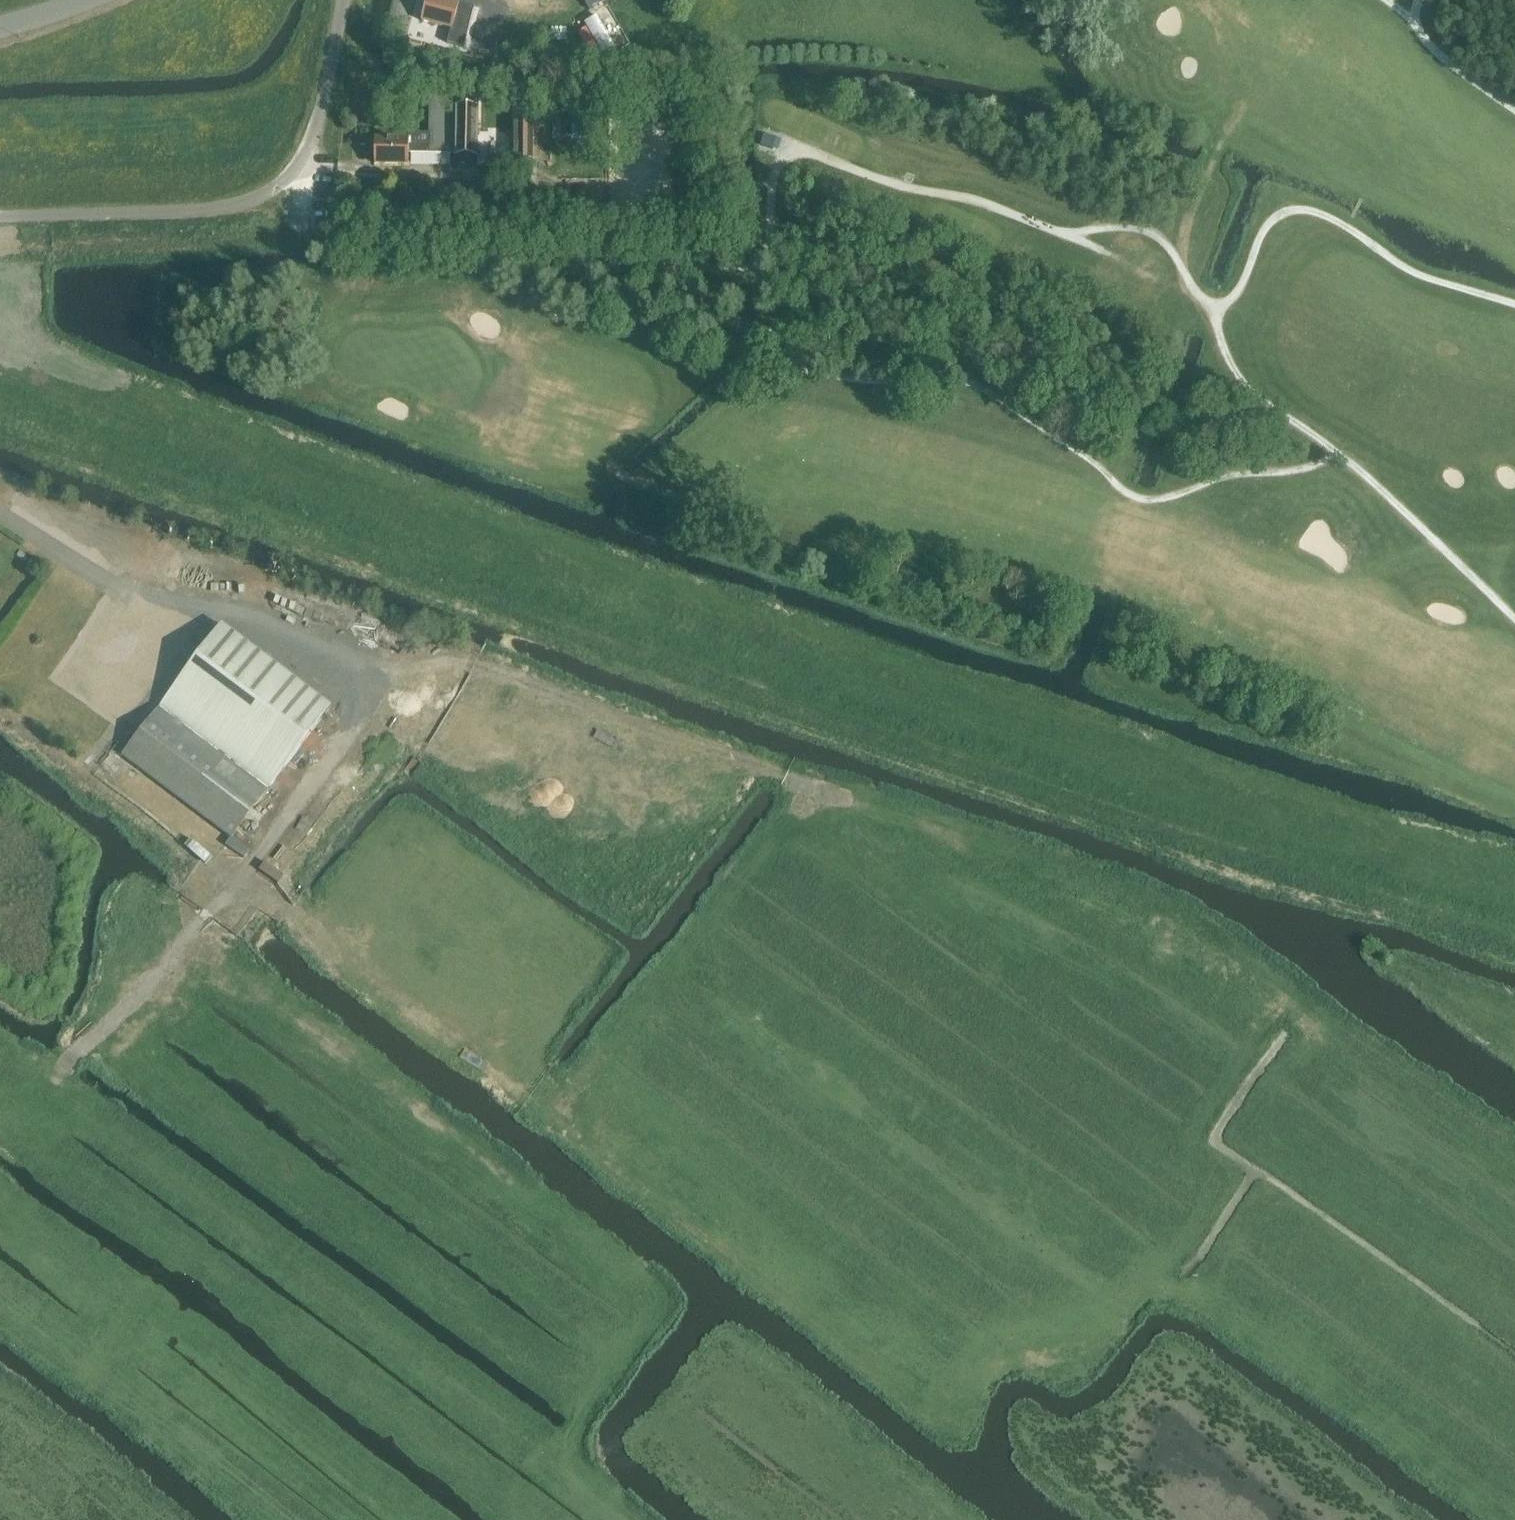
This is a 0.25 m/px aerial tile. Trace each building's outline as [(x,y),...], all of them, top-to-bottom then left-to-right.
[(422,21),(451,28),(447,43),(464,47),(475,6),(450,0),(427,0),(422,21)] [(590,11),(608,0),(583,0),(590,11)] [(433,87),(432,134),(432,153),(456,154),(456,165),(480,165),(481,109),(481,87),(433,87)] [(550,162),(551,111),(534,110),(536,123),(513,121),(513,162),(550,162)] [(375,139),(375,164),(410,164),(410,155),(409,154),(430,154),(432,155),(432,153),(432,134),(430,134),(409,134),(409,138),(408,139),(375,139)] [(762,146),(773,149),(777,138),(765,134),(762,146)] [(166,699),(161,706),(152,700),(138,719),(145,724),(122,755),(230,838),(226,845),(245,859),(250,851),(232,838),(257,806),(268,790),(274,782),(331,707),(223,624),(166,699)] [(265,862),(259,871),(278,884),(284,875),(265,862)]
